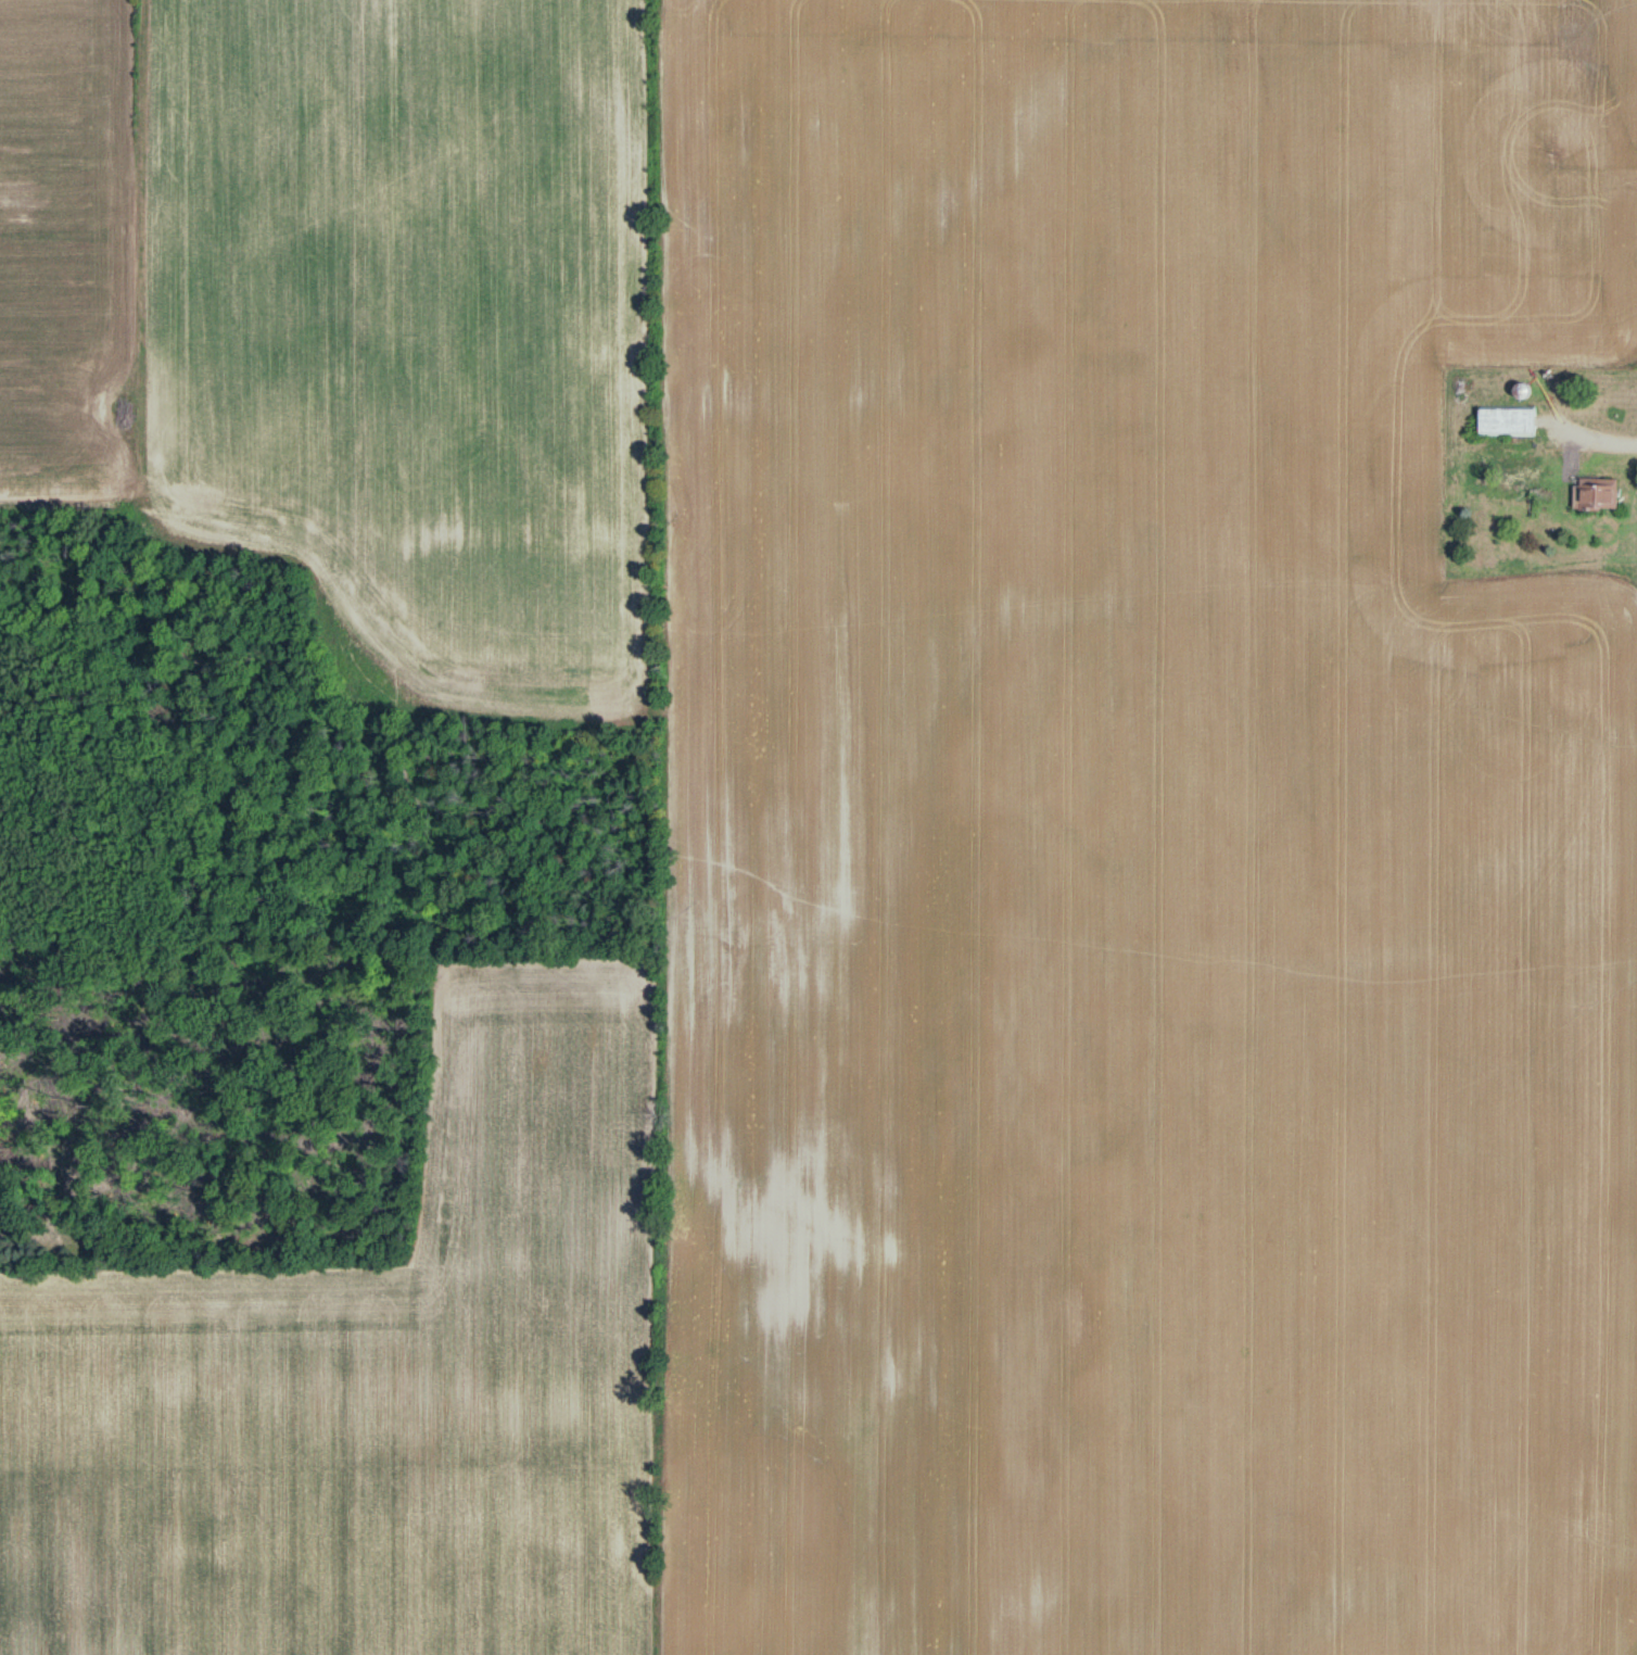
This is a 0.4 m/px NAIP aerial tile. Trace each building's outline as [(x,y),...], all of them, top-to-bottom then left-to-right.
[(1517,403),(1530,400),(1526,387),(1514,390),(1517,403)] [(1535,439),(1535,412),(1480,412),(1480,439),(1535,439)] [(1576,514),(1617,514),(1617,482),(1576,482),(1576,514)]
